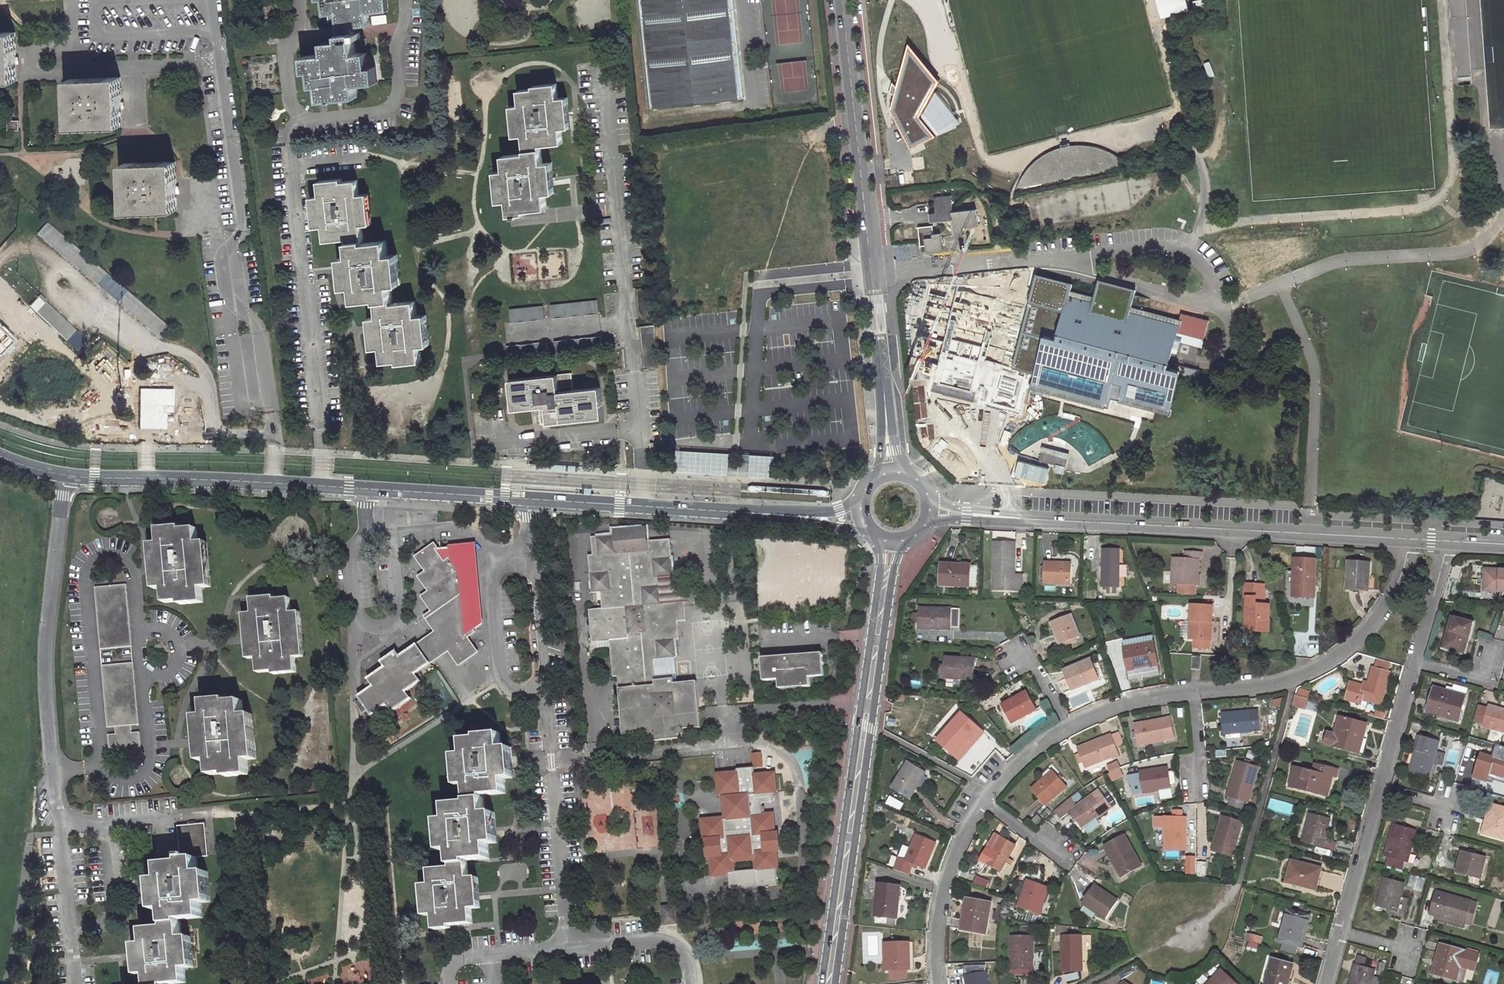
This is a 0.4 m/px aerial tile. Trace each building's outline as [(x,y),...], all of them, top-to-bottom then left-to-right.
[(322,16),(336,14),(339,40),(322,42),(323,54),(303,56),(305,72),(311,71),(312,86),(319,86),(320,101),(332,100),(332,102),(335,101),(335,100),(343,99),(342,93),(357,92),(356,85),(376,83),(375,67),(368,67),(367,50),(356,51),(354,27),(366,26),(365,13),(387,11),(386,0),(321,0),(322,16)] [(653,107),(745,98),(734,0),(641,0),(653,107)] [(1190,11),(1187,0),(1155,0),(1160,19),(1190,11)] [(1451,33),(1450,33),(1457,76),(1471,75),(1466,0),(1449,0),(1449,17),(1451,17),(1451,33)] [(0,33),(0,82),(18,81),(16,43),(16,33),(0,33)] [(942,81),(911,43),(892,111),(911,149),(964,123),(937,92),(942,81)] [(122,76),(70,78),(70,83),(72,126),(120,124),(124,124),(122,76)] [(559,96),(557,81),(534,83),(535,86),(520,87),(522,102),(518,102),(521,133),(523,133),(525,151),(503,152),(504,168),(501,168),(504,198),(507,198),(508,214),(523,212),(523,210),(546,208),(545,193),(549,193),(546,162),(543,162),(541,144),(564,142),(562,127),(566,127),(563,96),(559,96)] [(521,133),(518,102),(512,103),(515,134),(521,133)] [(20,120),(10,120),(10,129),(18,129),(20,129),(20,120)] [(366,133),(368,146),(376,145),(374,132),(366,133)] [(1020,186),(1018,191),(1135,166),(1128,160),(1122,157),(1110,151),(1103,149),(1096,147),(1089,146),(1081,146),(1072,147),(1072,144),(1063,146),(1064,148),(1058,150),(1049,154),(1042,159),(1034,165),(1028,172),(1024,177),(1020,186)] [(175,161),(125,163),(127,212),(177,209),(175,161)] [(504,198),(501,168),(495,169),(498,199),(504,198)] [(339,179),(316,181),(318,196),(314,196),(317,228),(321,227),(322,242),(345,240),(347,256),(344,256),(347,287),(351,287),(352,302),(375,299),(377,316),(374,317),(377,348),(381,347),(383,362),(398,361),(398,364),(421,362),(420,348),(423,347),(419,317),(415,317),(414,302),(392,304),(391,287),(393,287),(390,256),(387,257),(385,242),(362,244),(360,227),(364,227),(361,196),(357,196),(355,182),(339,183),(339,179)] [(952,198),(936,199),(937,214),(932,214),(932,223),(954,222),(956,237),(965,237),(965,228),(978,227),(977,211),(954,213),(952,198)] [(161,338),(169,328),(49,221),(40,231),(161,338)] [(933,227),(920,228),(920,247),(927,246),(927,254),(943,253),(941,235),(934,235),(933,227)] [(347,287),(344,256),(339,257),(342,288),(347,287)] [(395,256),(390,256),(393,287),(398,287),(395,256)] [(1058,340),(1072,292),(1073,285),(1037,276),(1036,280),(1031,300),(1014,366),(1037,372),(1046,337),(1058,340)] [(1002,292),(1031,300),(1036,280),(1005,278),(1002,292)] [(1044,392),(1107,409),(1110,400),(1156,412),(1168,415),(1178,376),(1179,371),(1167,368),(1168,363),(1175,335),(1202,342),(1209,317),(1182,310),(1180,317),(1134,305),(1137,295),(1099,285),(1095,298),(1072,292),(1058,340),(1046,337),(1037,372),(1032,389),(1044,392)] [(38,295),(29,305),(76,349),(85,340),(38,295)] [(553,317),(600,312),(598,299),(551,304),(553,317)] [(512,321),(545,318),(544,304),(511,308),(512,321)] [(424,316),(419,317),(423,347),(428,347),(424,316)] [(377,348),(374,317),(369,317),(373,348),(377,348)] [(640,327),(644,369),(657,368),(653,325),(640,327)] [(16,341),(0,326),(0,357),(16,341)] [(557,353),(604,349),(603,334),(555,339),(557,353)] [(1196,370),(1168,363),(1167,368),(1179,371),(1178,376),(1193,380),(1196,370)] [(551,422),(606,417),(602,385),(575,388),(574,371),(512,378),(516,408),(549,405),(551,422)] [(168,390),(140,390),(140,429),(168,429),(168,405),(168,390)] [(652,456),(664,455),(663,442),(650,443),(652,456)] [(1067,454),(1041,447),(1038,459),(1064,466),(1067,454)] [(683,453),(682,469),(724,472),(725,456),(683,453)] [(725,456),(724,472),(744,474),(746,458),(725,456)] [(746,458),(744,474),(765,476),(766,460),(746,458)] [(1065,467),(1054,464),(1053,470),(1063,473),(1065,467)] [(181,525),(158,527),(160,542),(155,542),(159,587),(164,587),(165,602),(181,600),(181,603),(204,601),(203,587),(206,586),(202,541),(198,541),(197,527),(182,528),(181,525)] [(685,601),(663,603),(661,577),(674,576),(671,539),(647,541),(647,528),(614,531),(614,536),(592,537),(594,555),(590,556),(593,593),(602,593),(603,608),(590,610),(593,643),(610,641),(614,677),(618,677),(624,734),(650,732),(652,741),(685,738),(684,733),(686,733),(685,729),(700,728),(697,681),(675,683),(674,678),(657,680),(655,660),(677,657),(675,639),(680,639),(678,620),(687,620),(685,601)] [(207,541),(202,541),(206,586),(211,586),(207,541)] [(159,587),(155,542),(151,543),(155,587),(159,587)] [(1015,543),(994,542),(992,590),(1022,591),(1023,574),(1014,574),(1015,543)] [(418,556),(429,570),(421,576),(431,590),(424,596),(434,610),(427,616),(438,631),(452,650),(462,664),(481,651),(471,637),(480,631),(478,629),(469,617),(473,614),(461,597),(468,592),(458,578),(464,574),(452,557),(448,560),(439,548),(436,543),(418,556)] [(482,627),(474,543),(452,544),(452,547),(439,548),(448,560),(452,557),(464,574),(458,578),(468,592),(461,597),(473,614),(469,617),(478,629),(482,627)] [(1118,550),(1101,550),(1101,589),(1118,588),(1118,550)] [(1171,583),(1196,584),(1198,560),(1200,560),(1201,553),(1184,552),(1184,558),(1172,557),(1171,583)] [(1316,559),(1293,559),(1294,587),(1294,597),(1311,597),(1311,593),(1316,593),(1316,559)] [(1370,560),(1348,560),(1347,588),(1369,588),(1370,560)] [(1070,563),(1046,563),(1045,582),(1069,583),(1070,563)] [(971,565),(941,565),(940,586),(970,586),(971,565)] [(1485,568),(1484,590),(1503,591),(1503,569),(1485,568)] [(1148,581),(1145,572),(1140,573),(1143,583),(1148,581)] [(661,577),(663,603),(685,601),(683,575),(674,576),(661,577)] [(1247,597),(1245,630),(1268,630),(1269,606),(1268,604),(1265,604),(1263,604),(1259,600),(1259,584),(1244,584),(1244,597),(1247,597)] [(132,647),(126,585),(95,588),(100,650),(132,647)] [(274,596),(251,598),(252,613),(248,613),(252,658),(257,657),(258,672),(274,671),(274,674),(297,672),(295,657),(299,657),(295,612),(291,612),(290,597),(274,599),(274,596)] [(1210,639),(1211,605),(1190,604),(1189,620),(1192,620),(1190,639),(1193,639),(1208,639),(1210,639)] [(959,609),(919,607),(918,629),(951,630),(952,628),(959,628),(959,609)] [(300,611),(295,612),(299,657),(304,657),(300,611)] [(252,658),(248,613),(244,613),(248,658),(252,658)] [(1072,616),(1053,624),(1060,646),(1080,639),(1072,616)] [(1474,623),(1454,616),(1444,648),(1462,653),(1465,643),(1468,644),(1474,623)] [(436,662),(452,650),(438,631),(422,643),(436,662)] [(1208,639),(1193,639),(1193,648),(1207,648),(1208,639)] [(363,697),(371,709),(377,716),(392,705),(397,713),(416,699),(411,692),(426,681),(421,673),(436,662),(422,643),(404,655),(401,651),(386,661),(390,666),(372,679),(378,686),(363,697)] [(1155,644),(1125,651),(1132,681),(1162,674),(1155,644)] [(822,652),(761,659),(764,682),(778,681),(778,683),(810,680),(810,677),(824,676),(822,652)] [(1201,656),(1193,656),(1192,668),(1200,669),(1201,656)] [(975,661),(946,658),(944,679),(973,682),(975,661)] [(1091,660),(1063,672),(1071,693),(1086,687),(1084,684),(1098,679),(1091,660)] [(139,724),(133,662),(101,665),(107,727),(115,726),(116,734),(108,734),(109,751),(141,748),(140,732),(132,733),(131,725),(139,724)] [(1379,663),(1377,671),(1387,674),(1389,666),(1379,663)] [(1365,689),(1352,685),(1348,701),(1360,704),(1361,700),(1381,706),(1390,674),(1387,674),(1377,671),(1375,670),(1370,687),(1366,686),(1365,689)] [(810,680),(778,683),(779,689),(810,686),(810,680)] [(1294,707),(1307,710),(1311,691),(1298,688),(1294,707)] [(1465,697),(1435,688),(1428,712),(1458,721),(1465,697)] [(1027,690),(1001,705),(1012,723),(1037,709),(1027,690)] [(357,701),(365,713),(371,709),(363,697),(357,701)] [(227,699),(204,701),(206,716),(201,716),(205,761),(210,761),(211,775),(227,774),(227,777),(250,775),(249,761),(252,760),(248,715),(244,715),(243,701),(228,702),(227,699)] [(1490,703),(1488,708),(1485,720),(1484,724),(1503,730),(1503,710),(1496,708),(1497,705),(1490,703)] [(1479,705),(1475,717),(1485,720),(1488,708),(1479,705)] [(1259,711),(1222,714),(1224,735),(1261,732),(1259,711)] [(253,715),(248,715),(252,760),(257,760),(253,715)] [(205,761),(201,716),(197,717),(201,761),(205,761)] [(978,730),(962,716),(937,743),(955,758),(978,730)] [(1172,718),(1135,725),(1138,747),(1176,740),(1172,718)] [(1341,719),(1336,736),(1328,734),(1325,744),(1360,753),(1367,726),(1341,719)] [(493,845),(490,814),(487,814),(485,797),(507,795),(506,779),(509,779),(506,749),(502,749),(501,733),(484,735),(477,735),(478,738),(463,740),(464,755),(461,755),(464,785),(468,785),(469,803),(447,805),(448,820),(446,821),(449,851),(451,851),(453,868),(431,870),(432,885),(429,886),(433,917),(436,916),(437,932),(453,930),(453,926),(475,924),(473,909),(476,909),(473,878),(470,879),(468,863),(491,860),(490,846),(493,845)] [(1440,740),(1419,735),(1414,750),(1418,751),(1411,773),(1429,778),(1440,740)] [(1112,737),(1083,748),(1091,768),(1120,757),(1112,737)] [(763,765),(761,751),(751,753),(754,767),(763,765)] [(1483,753),(1476,777),(1491,781),(1492,776),(1503,779),(1503,759),(1483,753)] [(1080,754),(1075,756),(1081,771),(1086,769),(1080,754)] [(464,785),(461,755),(456,756),(459,786),(464,785)] [(1261,768),(1240,762),(1230,798),(1249,804),(1261,768)] [(1118,764),(1108,768),(1111,774),(1121,770),(1118,764)] [(927,775),(908,765),(895,789),(895,791),(913,800),(927,775)] [(1318,773),(1297,767),(1291,788),(1324,796),(1331,777),(1337,779),(1339,770),(1320,765),(1318,773)] [(710,856),(710,862),(712,874),(725,873),(729,872),(728,859),(755,856),(756,870),(760,869),(762,886),(776,885),(772,849),(777,849),(775,832),(770,833),(769,814),(760,815),(759,802),(773,801),(770,773),(753,775),(752,766),(734,768),(735,773),(716,774),(718,797),(723,797),(725,819),(701,821),(704,856),(710,856)] [(1175,773),(1172,773),(1172,769),(1143,774),(1143,775),(1135,777),(1139,795),(1163,791),(1175,789),(1174,785),(1177,784),(1179,782),(1178,775),(1175,773)] [(1111,774),(1114,781),(1122,778),(1121,770),(1111,774)] [(1069,788),(1054,773),(1033,792),(1048,807),(1069,788)] [(1071,814),(1085,830),(1087,829),(1098,818),(1113,805),(1099,789),(1078,807),(1071,800),(1070,801),(1055,813),(1062,821),(1071,814)] [(1175,789),(1163,791),(1165,800),(1176,798),(1175,789)] [(1490,802),(1485,818),(1489,819),(1485,832),(1503,838),(1503,806),(1490,802)] [(1175,818),(1158,817),(1158,828),(1167,828),(1166,850),(1187,851),(1188,817),(1184,818),(1184,811),(1175,811),(1175,818)] [(496,813),(490,814),(493,845),(499,845),(496,813)] [(1331,819),(1312,814),(1303,843),(1322,849),(1331,819)] [(1098,818),(1087,829),(1091,834),(1103,824),(1098,818)] [(1244,824),(1224,818),(1213,854),(1233,859),(1244,824)] [(184,860),(200,859),(210,859),(208,822),(199,823),(199,820),(193,820),(193,823),(182,824),(184,860)] [(440,821),(443,852),(449,851),(446,821),(440,821)] [(1417,828),(1395,822),(1386,855),(1391,856),(1405,860),(1408,861),(1417,828)] [(1017,846),(992,833),(978,861),(1003,873),(1017,846)] [(1142,866),(1126,836),(1106,846),(1122,877),(1142,866)] [(903,860),(896,858),(893,868),(899,870),(898,872),(914,877),(917,867),(930,871),(940,844),(920,837),(915,850),(908,847),(903,860)] [(1485,855),(1461,849),(1455,870),(1479,877),(1485,855)] [(1186,857),(1186,874),(1197,874),(1196,856),(1186,857)] [(1405,860),(1391,856),(1389,864),(1403,868),(1405,860)] [(166,922),(183,921),(204,920),(203,905),(207,904),(205,873),(201,873),(200,859),(184,860),(161,862),(162,879),(159,879),(161,909),(165,909),(166,922)] [(1322,870),(1293,862),(1288,882),(1317,890),(1322,870)] [(729,872),(725,873),(727,889),(762,886),(760,869),(756,870),(729,872)] [(1411,874),(1409,882),(1416,884),(1415,886),(1424,888),(1426,878),(1411,874)] [(1405,882),(1386,876),(1378,905),(1398,911),(1405,882)] [(478,878),(473,878),(476,909),(481,908),(478,878)] [(1020,908),(1041,915),(1050,890),(1028,882),(1028,885),(1022,883),(1017,898),(1022,900),(1020,908)] [(904,888),(882,885),(878,919),(899,921),(904,888)] [(433,917),(429,886),(424,886),(427,917),(433,917)] [(1120,903),(1098,887),(1086,904),(1108,920),(1120,903)] [(1473,900),(1437,890),(1431,912),(1467,922),(1473,900)] [(990,905),(966,903),(965,914),(961,913),(960,924),(964,925),(963,934),(987,937),(990,905)] [(674,906),(661,907),(662,913),(662,924),(676,923),(675,916),(674,906)] [(1310,918),(1290,912),(1286,927),(1288,927),(1284,941),(1302,947),(1310,918)] [(188,983),(187,969),(189,969),(187,938),(184,938),(183,921),(166,922),(166,928),(145,929),(146,944),(142,944),(144,975),(147,975),(148,983),(187,983),(188,983)] [(1033,973),(1035,933),(1015,931),(1013,965),(1021,966),(1020,973),(1033,973)] [(1085,934),(1064,932),(1062,969),(1082,970),(1085,934)] [(1248,934),(1246,944),(1259,947),(1262,937),(1248,934)] [(906,974),(910,947),(890,944),(885,981),(902,983),(903,974),(906,974)] [(1480,955),(1442,944),(1433,973),(1456,979),(1460,965),(1462,959),(1469,961),(1467,967),(1475,970),(1480,955)] [(1460,965),(1467,967),(1469,961),(1462,959),(1460,965)] [(1273,960),(1273,961),(1266,983),(1288,983),(1293,966),(1273,960)] [(1356,965),(1351,983),(1372,983),(1375,970),(1356,965)] [(1129,969),(1118,975),(1121,980),(1132,974),(1129,969)] [(1465,982),(1468,970),(1462,969),(1460,981),(1465,982)] [(1210,983),(1234,983),(1224,974),(1222,972),(1210,983)] [(967,976),(968,983),(989,983),(987,973),(967,976)]
